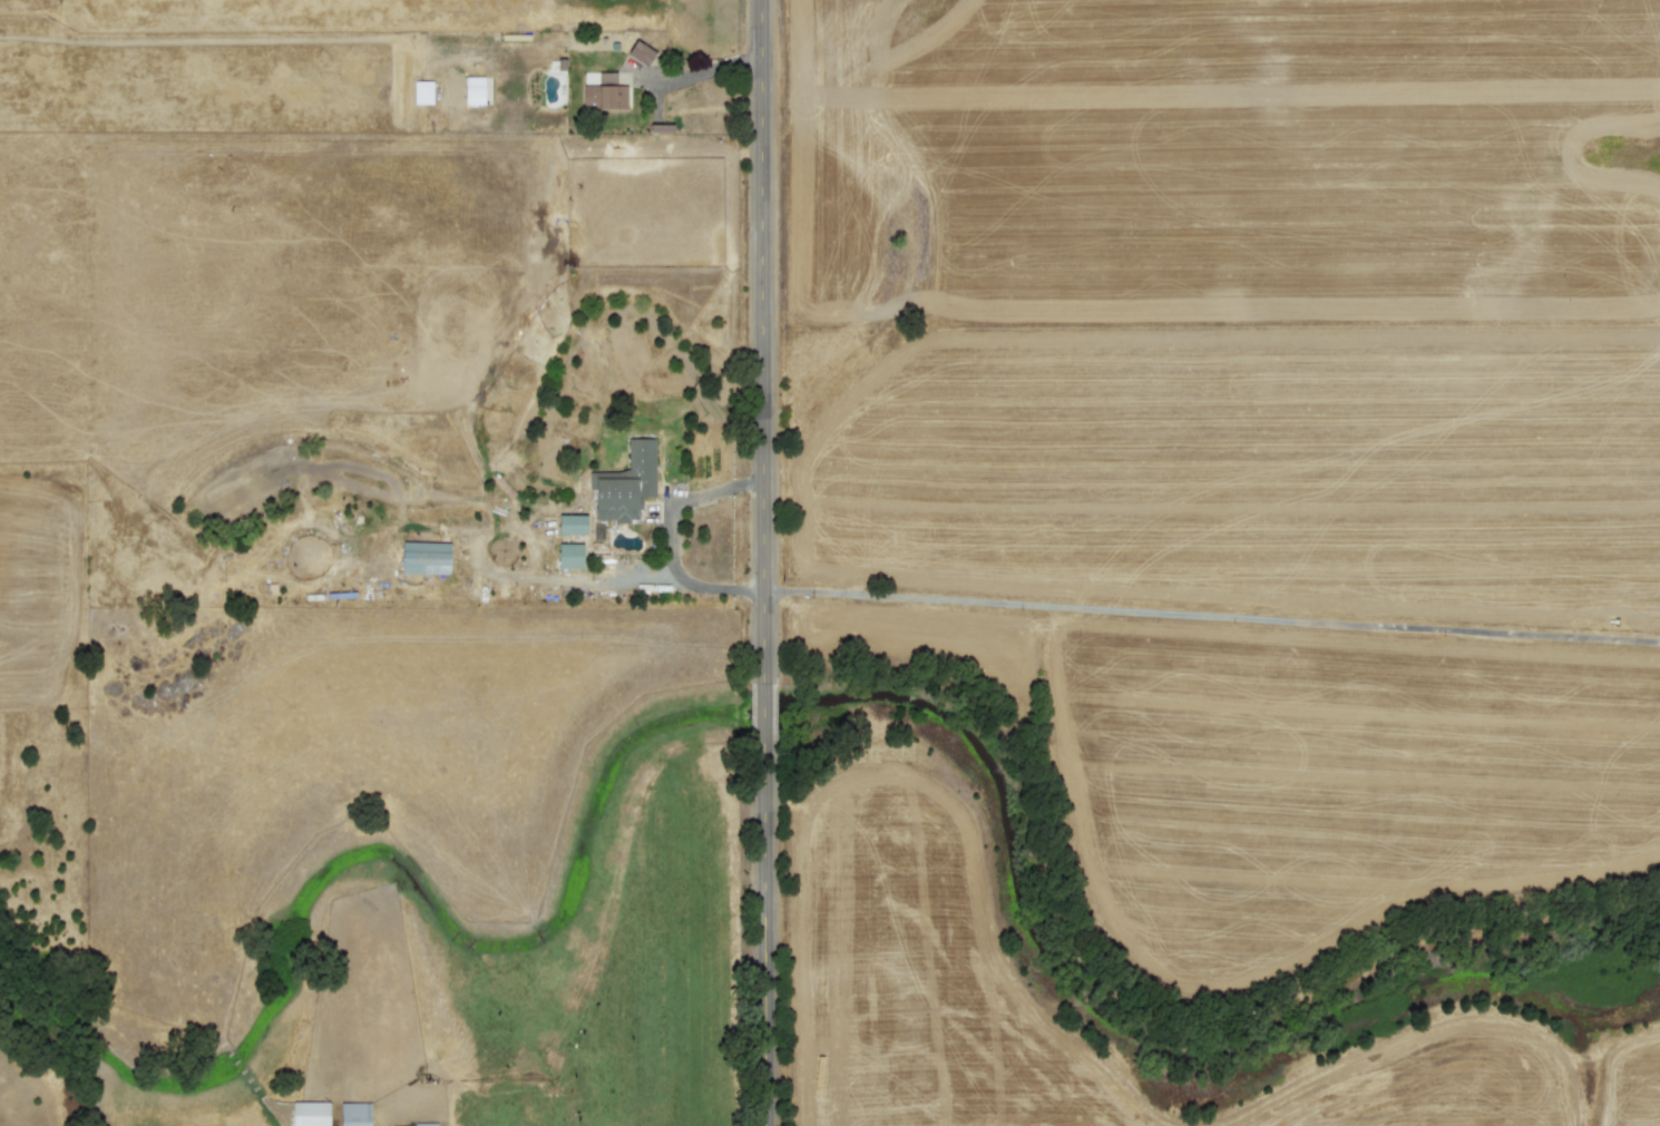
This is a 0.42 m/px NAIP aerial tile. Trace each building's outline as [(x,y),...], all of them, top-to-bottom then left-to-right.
[(626,51),(646,65),(655,52),(635,39),(626,51)] [(582,83),(581,107),(626,108),(627,84),(615,84),(616,71),(598,71),(598,84),(582,83)] [(482,76),(458,76),(458,85),(464,85),(465,103),(483,103),(482,76)] [(431,80),(414,80),(414,103),(432,103),(431,80)] [(654,437),(628,437),(628,470),(589,471),(589,488),(595,488),(595,519),(639,519),(639,496),(655,496),(654,437)] [(586,514),(559,513),(558,533),(585,533),(586,514)] [(448,573),(449,542),(401,540),(401,572),(448,573)] [(559,568),(583,567),(582,542),(558,543),(559,568)] [(292,1101),(292,1125),(329,1125),(329,1101),(292,1101)] [(340,1101),(339,1125),(370,1125),(370,1102),(340,1101)]
